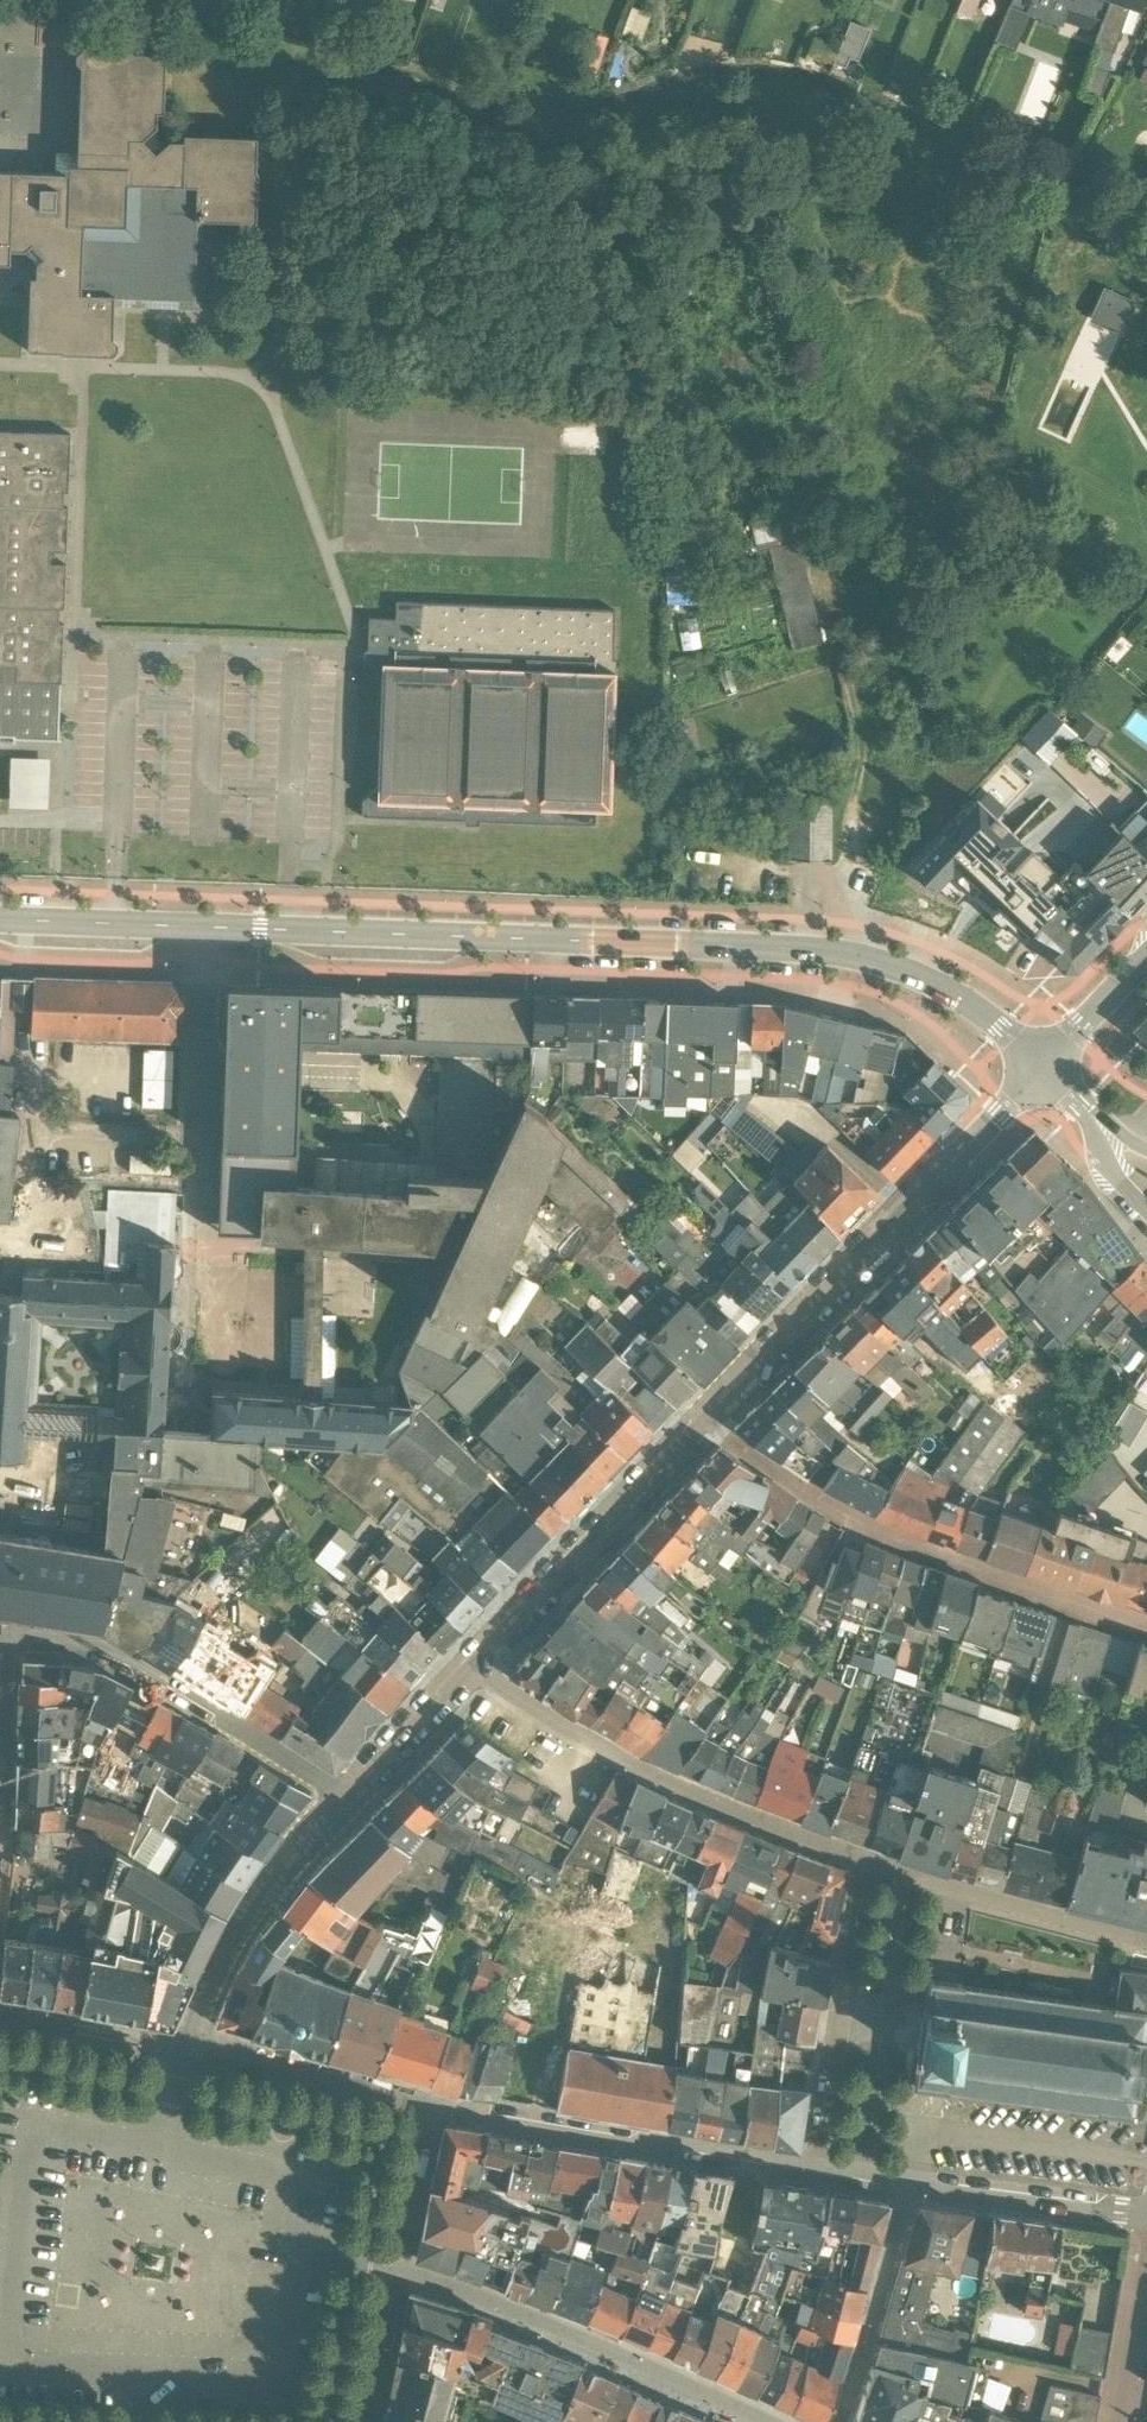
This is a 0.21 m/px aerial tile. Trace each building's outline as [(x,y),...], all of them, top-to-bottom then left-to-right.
[(953,11),(969,17),(976,0),(958,0),(953,11)] [(1100,18),(1107,0),(1008,0),(991,41),(1011,50),(1027,14),(1059,25),(1066,7),(1100,18)] [(1100,18),(1092,44),(1111,50),(1118,30),(1127,33),(1135,9),(1138,9),(1141,0),(1107,0),(1100,18)] [(629,5),(622,26),(639,31),(646,11),(629,5)] [(575,62),(597,69),(607,35),(585,29),(575,62)] [(806,52),(831,61),(837,45),(813,35),(806,52)] [(1140,60),(1142,67),(1137,78),(1146,83),(1146,46),(1140,60)] [(255,135),(182,133),(182,139),(168,139),(154,151),(141,138),(156,125),(156,111),(163,111),(165,52),(132,52),(132,48),(81,47),(74,52),(75,61),(79,66),(76,150),(55,149),(54,171),(0,169),(0,262),(9,263),(9,248),(23,249),(35,262),(35,275),(29,275),(26,349),(60,350),(60,352),(111,354),(116,348),(116,341),(112,337),(112,304),(201,307),(204,219),(237,220),(242,225),(249,226),(254,220),(256,169),(254,169),(255,135)] [(1079,90),(1097,97),(1107,70),(1088,64),(1079,90)] [(693,291),(688,269),(678,270),(680,280),(677,281),(679,294),(693,291)] [(1087,319),(1120,334),(1130,309),(1098,295),(1087,319)] [(0,429),(0,734),(11,735),(11,737),(57,738),(59,680),(61,680),(62,622),(58,622),(58,606),(63,606),(65,562),(49,562),(49,550),(65,550),(67,506),(62,506),(63,491),(67,491),(70,432),(0,429)] [(766,545),(797,538),(792,514),(750,524),(755,547),(766,545)] [(791,647),(821,641),(797,538),(766,545),(791,647)] [(665,603),(696,602),(692,566),(675,566),(675,569),(664,570),(665,603)] [(610,658),(612,608),(394,599),(394,617),(367,616),(366,648),(362,650),(362,658),(380,677),(376,784),(360,798),(360,815),(593,823),(594,808),(608,809),(614,658),(610,658)] [(681,649),(699,646),(694,615),(676,618),(681,649)] [(664,682),(691,671),(687,660),(659,669),(664,682)] [(1072,734),(1047,710),(1019,739),(1043,762),(1072,734)] [(1079,711),(1068,725),(1075,731),(1092,745),(1103,730),(1079,711)] [(49,757),(9,755),(7,783),(8,783),(7,805),(46,806),(49,757)] [(1145,770),(1136,781),(1146,790),(1146,772),(1145,770)] [(1113,827),(1117,832),(1146,861),(1146,791),(1113,827)] [(789,796),(786,796),(785,858),(828,859),(829,797),(817,797),(789,796)] [(1058,875),(974,797),(906,867),(930,888),(948,873),(1019,939),(1053,904),(1042,892),(1058,875)] [(1100,850),(1117,832),(1113,827),(1106,820),(1088,839),(1100,850)] [(1146,892),(1146,861),(1117,832),(1100,850),(1082,869),(1127,912),(1146,892)] [(1096,944),(1127,912),(1082,869),(1073,860),(1058,875),(1042,892),(1053,904),(1096,944)] [(1071,968),(1096,944),(1053,904),(1019,939),(1046,954),(1059,967),(1071,968)] [(8,1218),(19,1111),(8,1110),(13,1061),(14,1008),(15,976),(0,975),(0,1217),(8,1218)] [(15,976),(14,1008),(22,1008),(30,1008),(32,976),(23,976),(15,976)] [(32,976),(30,1008),(30,1034),(179,1039),(181,981),(32,976)] [(220,1146),(293,1149),(297,1048),(529,1056),(532,993),(224,983),(218,1146),(220,1146)] [(561,1054),(563,995),(532,993),(529,1056),(528,1078),(547,1079),(547,1053),(561,1054)] [(594,1056),(595,996),(563,995),(561,1054),(559,1092),(567,1092),(567,1082),(572,1082),(571,1056),(594,1056)] [(614,1094),(619,997),(595,996),(594,1056),(594,1063),(602,1063),(602,1076),(606,1076),(607,1094),(614,1094)] [(640,1036),(642,998),(619,997),(614,1094),(623,1094),(624,1061),(639,1062),(640,1036)] [(661,1095),(666,999),(642,998),(640,1036),(649,1037),(646,1095),(661,1095)] [(708,1094),(713,1000),(666,999),(661,1095),(660,1103),(684,1103),(707,1108),(705,1094),(708,1094)] [(708,1094),(731,1091),(735,1001),(713,1000),(708,1094)] [(749,1001),(735,1001),(731,1091),(733,1091),(748,1092),(750,1045),(757,1045),(756,1077),(761,1077),(760,1093),(778,1094),(781,1003),(749,1001)] [(813,1010),(781,1003),(778,1094),(794,1093),(800,1068),(813,1010)] [(1129,1027),(1146,1044),(1146,1009),(1129,1027)] [(841,1017),(813,1010),(800,1068),(815,1072),(809,1099),(820,1100),(841,1017)] [(869,1024),(841,1017),(820,1100),(836,1100),(842,1075),(856,1077),(857,1073),(869,1024)] [(891,1058),(896,1030),(869,1024),(857,1073),(863,1074),(861,1086),(854,1085),(851,1100),(879,1101),(881,1101),(887,1076),(891,1058)] [(962,1087),(904,1032),(896,1030),(891,1058),(949,1113),(962,1100),(962,1087)] [(932,1132),(949,1113),(891,1058),(887,1076),(909,1098),(901,1105),(932,1132)] [(790,1177),(835,1234),(875,1191),(824,1142),(811,1154),(799,1144),(796,1148),(743,1104),(733,1091),(731,1091),(708,1094),(705,1094),(707,1108),(774,1163),(790,1177)] [(600,1093),(569,1093),(570,1095),(599,1122),(607,1113),(609,1115),(616,1109),(609,1102),(600,1098),(600,1093)] [(208,1432),(257,1436),(282,1437),(343,1442),(379,1445),(408,1414),(408,1400),(333,1395),(333,1311),(319,1311),(320,1238),(451,1248),(423,1308),(487,1338),(492,1327),(496,1319),(492,1317),(479,1311),(540,1180),(592,1229),(624,1188),(520,1098),(491,1160),(484,1175),(433,1172),(434,1163),(313,1153),(311,1184),(292,1182),(293,1149),(220,1146),(216,1231),(256,1232),(256,1234),(301,1237),(301,1313),(288,1313),(288,1373),(301,1373),(301,1394),(211,1388),(209,1405),(208,1432)] [(836,1100),(820,1100),(816,1105),(837,1124),(847,1114),(837,1106),(842,1100),(836,1100)] [(909,1155),(932,1132),(901,1105),(881,1101),(879,1101),(865,1115),(909,1155)] [(889,1176),(909,1155),(865,1115),(864,1113),(862,1115),(859,1125),(855,1120),(845,1129),(889,1176)] [(1050,1202),(1078,1175),(1032,1128),(1004,1156),(1050,1202)] [(128,1152),(128,1170),(169,1172),(170,1153),(128,1152)] [(1138,1254),(1078,1175),(1050,1202),(1004,1156),(976,1184),(1020,1239),(1029,1229),(1034,1234),(1046,1222),(1067,1241),(1113,1283),(1138,1254)] [(789,1281),(814,1255),(780,1225),(760,1203),(720,1158),(698,1179),(764,1241),(756,1250),(789,1281)] [(814,1255),(835,1234),(790,1177),(774,1163),(768,1169),(783,1182),(779,1187),(776,1185),(760,1203),(780,1225),(814,1255)] [(764,1241),(698,1179),(691,1185),(697,1201),(713,1215),(714,1222),(707,1229),(724,1245),(736,1257),(738,1255),(779,1291),(789,1281),(756,1250),(764,1241)] [(30,1315),(24,1401),(36,1400),(40,1320),(119,1324),(116,1387),(163,1390),(167,1315),(168,1284),(171,1284),(177,1188),(104,1183),(98,1277),(22,1272),(20,1291),(20,1315),(30,1315)] [(1020,1239),(976,1184),(960,1199),(999,1249),(1004,1244),(1009,1249),(1020,1239)] [(999,1249),(960,1199),(948,1211),(985,1253),(990,1248),(994,1253),(999,1249)] [(756,1315),(779,1291),(738,1255),(736,1257),(724,1245),(716,1255),(665,1207),(661,1212),(660,1212),(654,1217),(659,1222),(756,1315)] [(985,1253),(948,1211),(936,1222),(975,1268),(1005,1304),(1014,1297),(995,1275),(1000,1270),(985,1253)] [(597,1252),(613,1232),(600,1222),(568,1259),(575,1265),(591,1247),(597,1252)] [(742,1329),(756,1315),(659,1222),(645,1236),(676,1267),(742,1329)] [(975,1268),(936,1222),(924,1234),(962,1280),(975,1268)] [(962,1280),(924,1234),(900,1258),(971,1343),(979,1353),(1004,1332),(972,1293),(962,1302),(971,1313),(962,1322),(949,1305),(967,1287),(962,1280)] [(1099,1299),(1113,1283),(1067,1241),(1035,1277),(1027,1269),(1013,1285),(1061,1341),(1099,1299)] [(1138,1254),(1113,1283),(1099,1299),(1108,1308),(1104,1313),(1108,1317),(1090,1334),(1106,1349),(1108,1346),(1134,1309),(1146,1294),(1146,1263),(1138,1254)] [(971,1343),(900,1258),(877,1281),(918,1321),(923,1316),(944,1336),(950,1330),(956,1336),(945,1347),(956,1358),(959,1355),(971,1343)] [(733,1339),(742,1329),(676,1267),(665,1278),(733,1339)] [(520,1272),(492,1317),(496,1319),(492,1327),(504,1335),(514,1320),(523,1305),(533,1288),(537,1282),(520,1272)] [(178,1332),(209,1333),(211,1275),(180,1274),(178,1332)] [(696,1378),(733,1339),(665,1278),(665,1277),(641,1301),(629,1290),(615,1305),(628,1315),(627,1316),(638,1327),(696,1378)] [(956,1358),(945,1347),(918,1321),(877,1281),(861,1296),(920,1352),(930,1362),(942,1371),(956,1358)] [(523,1305),(535,1317),(549,1301),(533,1288),(523,1305)] [(20,1291),(0,1291),(0,1454),(21,1455),(22,1438),(24,1401),(30,1315),(20,1315),(20,1291)] [(1134,1309),(1108,1346),(1117,1353),(1116,1356),(1117,1357),(1115,1359),(1126,1367),(1128,1365),(1129,1366),(1130,1364),(1138,1370),(1146,1356),(1146,1294),(1134,1309)] [(908,1365),(920,1352),(861,1296),(849,1308),(908,1365)] [(535,1317),(523,1305),(514,1320),(534,1338),(545,1326),(535,1317)] [(672,1402),(696,1378),(638,1327),(628,1338),(595,1307),(583,1319),(672,1402)] [(931,1387),(908,1365),(849,1308),(822,1335),(823,1336),(858,1368),(870,1377),(890,1392),(900,1385),(916,1401),(931,1387)] [(504,1335),(492,1327),(487,1338),(423,1309),(395,1368),(408,1400),(408,1414),(419,1403),(437,1384),(451,1399),(462,1411),(503,1371),(516,1386),(538,1361),(520,1345),(519,1347),(504,1335)] [(649,1426),(672,1402),(583,1319),(561,1341),(583,1363),(649,1426)] [(514,1320),(504,1335),(519,1347),(520,1345),(538,1361),(558,1379),(553,1385),(578,1410),(623,1453),(639,1436),(572,1374),(534,1338),(514,1320)] [(858,1368),(823,1336),(792,1368),(843,1420),(856,1432),(890,1392),(870,1377),(861,1387),(849,1378),(858,1368)] [(979,1353),(971,1343),(959,1355),(970,1367),(982,1356),(979,1353)] [(1138,1370),(1131,1381),(1146,1398),(1146,1356),(1138,1370)] [(558,1379),(538,1361),(516,1386),(505,1398),(512,1404),(534,1382),(545,1394),(553,1385),(558,1379)] [(639,1436),(649,1426),(583,1363),(572,1374),(639,1436)] [(843,1420),(792,1368),(791,1367),(769,1388),(834,1451),(846,1437),(836,1427),(843,1420)] [(503,1371),(462,1411),(477,1428),(505,1398),(516,1386),(503,1371)] [(549,1420),(560,1409),(545,1394),(534,1382),(512,1404),(505,1398),(477,1428),(482,1433),(518,1468),(536,1450),(532,1446),(543,1436),(554,1446),(565,1435),(549,1420)] [(433,1417),(451,1399),(437,1384),(419,1403),(433,1417)] [(570,1418),(578,1410),(553,1385),(545,1394),(560,1409),(570,1418)] [(163,1390),(116,1387),(114,1405),(110,1444),(108,1461),(137,1463),(137,1466),(157,1467),(162,1404),(163,1390)] [(793,1440),(819,1458),(832,1467),(837,1460),(836,1459),(839,1456),(834,1451),(769,1388),(753,1404),(793,1440)] [(966,1420),(982,1397),(968,1388),(953,1408),(966,1420)] [(870,1511),(923,1534),(939,1492),(941,1492),(950,1476),(974,1493),(1023,1429),(982,1397),(966,1420),(958,1431),(930,1471),(906,1457),(887,1486),(870,1511)] [(477,1428),(462,1411),(451,1399),(433,1417),(471,1455),(475,1451),(469,1445),(482,1433),(477,1428)] [(36,1400),(24,1401),(22,1438),(110,1444),(114,1405),(36,1400)] [(446,1535),(497,1583),(548,1530),(471,1455),(433,1417),(419,1403),(408,1414),(379,1445),(343,1442),(321,1470),(378,1518),(399,1491),(409,1501),(446,1535)] [(100,1624),(137,1647),(164,1607),(180,1587),(192,1576),(153,1566),(172,1492),(159,1488),(160,1480),(268,1487),(269,1485),(255,1463),(256,1450),(257,1436),(208,1432),(209,1405),(162,1404),(157,1467),(137,1466),(137,1463),(108,1461),(103,1544),(0,1529),(0,1608),(100,1624)] [(777,1458),(806,1478),(819,1458),(793,1440),(753,1404),(732,1425),(777,1458)] [(958,1431),(966,1420),(953,1408),(952,1407),(942,1420),(958,1431)] [(565,1435),(604,1473),(623,1453),(578,1410),(570,1418),(560,1409),(549,1420),(565,1435)] [(471,1455),(548,1530),(564,1513),(518,1468),(482,1433),(469,1445),(475,1451),(471,1455)] [(518,1468),(564,1513),(604,1473),(565,1435),(554,1446),(543,1458),(536,1450),(518,1468)] [(257,1436),(256,1450),(281,1452),(282,1437),(257,1436)] [(733,1497),(751,1467),(716,1442),(695,1465),(727,1496),(730,1499),(733,1497)] [(1108,1450),(1068,1493),(1087,1511),(1124,1472),(1116,1463),(1108,1450)] [(806,1478),(820,1485),(832,1467),(819,1458),(806,1478)] [(851,1467),(837,1460),(832,1467),(820,1485),(837,1494),(851,1467)] [(714,1510),(751,1534),(763,1517),(738,1500),(732,1509),(721,1502),(727,1496),(695,1465),(680,1482),(714,1510)] [(738,1500),(763,1517),(773,1524),(792,1495),(751,1467),(733,1497),(738,1500)] [(851,1467),(837,1494),(851,1501),(864,1474),(851,1467)] [(864,1474),(851,1501),(870,1511),(887,1486),(864,1474)] [(786,1580),(821,1514),(810,1507),(790,1535),(781,1548),(751,1534),(714,1510),(680,1482),(666,1497),(701,1526),(737,1549),(786,1580)] [(399,1491),(378,1518),(389,1527),(409,1501),(399,1491)] [(923,1534),(951,1543),(966,1505),(967,1502),(941,1492),(939,1492),(923,1534)] [(790,1535),(810,1507),(792,1495),(773,1524),(790,1535)] [(701,1526),(666,1497),(653,1511),(696,1547),(725,1565),(737,1549),(701,1526)] [(1120,1598),(1134,1559),(1137,1556),(1146,1544),(1146,1539),(1042,1504),(1036,1521),(1020,1567),(1058,1581),(1064,1577),(1120,1598)] [(951,1543),(982,1555),(994,1515),(966,1505),(951,1543)] [(1020,1568),(1020,1567),(1036,1521),(997,1507),(994,1515),(982,1555),(1020,1568)] [(696,1547),(653,1511),(632,1534),(666,1569),(688,1547),(692,1551),(688,1556),(706,1570),(726,1584),(734,1570),(725,1565),(696,1547)] [(355,1606),(422,1663),(438,1646),(354,1567),(369,1547),(337,1523),(312,1556),(339,1576),(338,1577),(362,1599),(355,1606)] [(422,1589),(459,1624),(481,1600),(445,1567),(429,1582),(417,1572),(425,1563),(382,1529),(369,1547),(422,1589)] [(666,1569),(632,1534),(620,1547),(662,1586),(673,1576),(666,1569)] [(445,1567),(481,1600),(497,1583),(446,1535),(430,1553),(445,1567)] [(837,1616),(838,1614),(860,1546),(839,1538),(834,1557),(830,1556),(825,1569),(819,1565),(797,1610),(813,1618),(818,1610),(837,1616)] [(838,1614),(859,1621),(882,1547),(863,1539),(860,1546),(838,1614)] [(192,1576),(180,1587),(201,1601),(194,1612),(202,1617),(169,1666),(241,1710),(262,1679),(274,1659),(233,1631),(221,1622),(225,1616),(242,1591),(258,1565),(226,1543),(192,1576)] [(354,1567),(438,1646),(459,1624),(422,1589),(369,1547),(354,1567)] [(662,1586),(620,1547),(606,1562),(649,1602),(678,1622),(685,1615),(664,1595),(660,1599),(656,1595),(662,1586)] [(859,1621),(879,1627),(900,1554),(882,1547),(859,1621)] [(879,1627),(901,1634),(904,1620),(906,1620),(922,1563),(900,1554),(879,1627)] [(1137,1556),(1134,1559),(1120,1598),(1146,1607),(1146,1560),(1137,1556)] [(649,1602),(606,1562),(593,1576),(627,1607),(679,1644),(688,1631),(678,1622),(649,1602)] [(926,1627),(941,1569),(922,1563),(906,1620),(926,1627)] [(956,1638),(973,1586),(974,1581),(941,1569),(926,1627),(956,1638)] [(593,1576),(580,1589),(613,1620),(669,1657),(684,1668),(694,1674),(704,1661),(679,1644),(627,1607),(593,1576)] [(997,1639),(1010,1599),(973,1586),(956,1638),(993,1651),(997,1639)] [(164,1607),(137,1647),(169,1666),(202,1617),(194,1612),(201,1601),(180,1587),(164,1607)] [(580,1589),(566,1604),(645,1665),(658,1674),(669,1657),(613,1620),(580,1589)] [(317,1612),(407,1681),(422,1663),(355,1606),(334,1590),(325,1600),(312,1590),(303,1601),(317,1612)] [(1030,1669),(1047,1612),(1010,1599),(997,1639),(1014,1645),(1009,1663),(1030,1669)] [(645,1689),(670,1705),(682,1689),(673,1683),(658,1674),(645,1665),(566,1604),(529,1647),(559,1666),(565,1657),(607,1688),(619,1672),(645,1689)] [(337,1669),(383,1708),(407,1681),(317,1612),(304,1629),(289,1616),(282,1625),(337,1669)] [(1055,1694),(1076,1621),(1047,1612),(1030,1669),(1029,1675),(1032,1676),(1032,1678),(1046,1682),(1043,1691),(1055,1694)] [(221,1622),(233,1631),(237,1624),(225,1616),(221,1622)] [(926,1627),(906,1620),(904,1620),(901,1634),(923,1640),(926,1627)] [(1097,1662),(1106,1631),(1076,1621),(1055,1694),(1065,1697),(1068,1688),(1088,1693),(1097,1662)] [(317,1696),(337,1669),(282,1625),(269,1643),(290,1660),(288,1664),(302,1675),(297,1681),(317,1696)] [(1135,1641),(1106,1631),(1097,1662),(1127,1671),(1135,1641)] [(780,1645),(795,1654),(801,1643),(787,1636),(786,1638),(781,1635),(776,1644),(780,1645)] [(1135,1641),(1127,1671),(1123,1686),(1146,1694),(1146,1645),(1135,1641)] [(789,1665),(797,1655),(795,1654),(780,1645),(773,1656),(789,1665)] [(516,1677),(539,1692),(559,1666),(529,1647),(515,1665),(516,1677)] [(870,1656),(867,1667),(890,1675),(893,1664),(895,1656),(872,1648),(870,1656)] [(847,1660),(867,1667),(870,1656),(850,1649),(847,1660)] [(704,1661),(694,1674),(708,1685),(724,1663),(711,1652),(704,1661)] [(797,1655),(789,1665),(796,1669),(803,1658),(797,1655)] [(19,1677),(56,1683),(60,1660),(20,1657),(19,1677)] [(565,1657),(559,1666),(539,1692),(557,1703),(557,1704),(564,1708),(586,1719),(607,1688),(565,1657)] [(88,1665),(60,1660),(56,1683),(93,1689),(100,1668),(88,1665)] [(893,1664),(890,1675),(913,1683),(916,1672),(893,1664)] [(872,1671),(856,1666),(851,1680),(867,1685),(872,1671)] [(130,1684),(100,1668),(93,1689),(88,1702),(80,1731),(73,1761),(91,1765),(97,1742),(109,1722),(110,1723),(130,1684)] [(682,1689),(694,1674),(684,1668),(673,1683),(682,1689)] [(303,1722),(344,1752),(383,1708),(337,1669),(317,1696),(305,1714),(307,1716),(303,1722)] [(619,1672),(607,1688),(586,1719),(611,1735),(645,1689),(619,1672)] [(809,1687),(834,1698),(841,1683),(816,1672),(809,1687)] [(242,1710),(279,1733),(295,1708),(299,1701),(281,1691),(285,1684),(271,1675),(268,1682),(262,1679),(242,1710)] [(18,1697),(88,1702),(93,1689),(56,1683),(19,1677),(18,1697)] [(155,1698),(130,1684),(110,1723),(134,1736),(155,1698)] [(939,1688),(935,1701),(972,1713),(977,1700),(939,1688)] [(634,1749),(670,1705),(645,1689),(611,1735),(634,1749)] [(16,1726),(80,1731),(88,1702),(18,1697),(16,1726)] [(155,1698),(134,1736),(127,1750),(142,1758),(150,1762),(154,1754),(148,1751),(161,1727),(168,1731),(180,1711),(155,1698)] [(695,1775),(714,1783),(730,1747),(749,1721),(762,1704),(754,1698),(746,1709),(740,1705),(725,1724),(716,1738),(695,1775)] [(1017,1713),(977,1700),(972,1713),(1013,1727),(1017,1713)] [(978,1763),(1000,1769),(1013,1727),(972,1713),(935,1701),(932,1711),(927,1725),(981,1743),(976,1763),(978,1763)] [(702,1730),(704,1727),(670,1705),(634,1749),(675,1766),(702,1730)] [(760,1729),(750,1746),(770,1753),(777,1736),(789,1713),(774,1706),(760,1729)] [(332,1767),(344,1752),(303,1722),(307,1716),(305,1714),(295,1708),(279,1733),(332,1767)] [(154,1780),(170,1792),(177,1781),(159,1772),(165,1760),(184,1770),(188,1762),(209,1728),(180,1711),(168,1731),(161,1727),(148,1751),(154,1754),(150,1762),(142,1758),(135,1774),(153,1784),(154,1780)] [(702,1730),(716,1738),(725,1724),(712,1716),(704,1727),(702,1730)] [(508,1771),(501,1785),(527,1799),(536,1781),(511,1766),(516,1758),(463,1717),(452,1729),(508,1771)] [(714,1783),(729,1789),(744,1755),(750,1746),(760,1729),(749,1721),(730,1747),(714,1783)] [(16,1757),(66,1761),(73,1761),(80,1731),(16,1726),(16,1757)] [(241,1747),(209,1728),(188,1762),(220,1781),(241,1747)] [(485,1776),(501,1785),(508,1771),(452,1729),(440,1742),(484,1777),(485,1776)] [(695,1775),(716,1738),(702,1730),(675,1766),(695,1775)] [(776,1807),(800,1816),(819,1764),(823,1754),(777,1736),(770,1753),(750,1799),(763,1803),(776,1807)] [(824,1825),(866,1841),(884,1780),(869,1775),(877,1748),(858,1740),(844,1774),(824,1825)] [(440,1742),(426,1757),(470,1792),(506,1811),(517,1817),(527,1799),(501,1785),(485,1776),(484,1777),(440,1742)] [(729,1789),(750,1799),(770,1753),(750,1746),(744,1755),(729,1789)] [(257,1757),(241,1747),(220,1781),(216,1787),(232,1797),(246,1774),(257,1757)] [(884,1780),(866,1841),(893,1850),(922,1764),(893,1754),(884,1780)] [(16,1799),(63,1801),(66,1761),(16,1757),(16,1799)] [(246,1774),(294,1804),(309,1789),(257,1757),(246,1774)] [(426,1757),(405,1778),(438,1809),(493,1835),(506,1811),(470,1792),(426,1757)] [(922,1764),(893,1850),(944,1867),(973,1778),(923,1761),(922,1764)] [(178,1796),(260,1853),(280,1828),(277,1826),(232,1797),(216,1787),(220,1781),(188,1762),(184,1770),(177,1781),(170,1792),(178,1796)] [(973,1778),(944,1867),(967,1874),(1000,1769),(978,1763),(973,1778)] [(844,1774),(819,1764),(800,1816),(824,1825),(844,1774)] [(619,1813),(633,1778),(614,1768),(560,1858),(574,1862),(604,1867),(611,1843),(619,1813)] [(1000,1769),(967,1874),(998,1882),(1028,1784),(1030,1779),(1000,1769)] [(232,1797),(277,1826),(294,1804),(246,1774),(232,1797)] [(416,1828),(448,1841),(472,1850),(548,1886),(557,1866),(493,1835),(438,1809),(405,1778),(384,1798),(416,1828)] [(646,1832),(662,1792),(633,1778),(619,1813),(629,1818),(625,1827),(639,1830),(646,1832)] [(169,1810),(178,1796),(170,1792),(154,1780),(153,1784),(142,1810),(141,1814),(160,1825),(169,1810)] [(1028,1784),(998,1882),(1030,1891),(1048,1829),(1033,1825),(1044,1788),(1028,1784)] [(1096,1827),(1099,1824),(1112,1828),(1122,1790),(1096,1784),(1085,1825),(1096,1827)] [(115,1843),(128,1847),(141,1814),(142,1810),(126,1805),(127,1803),(104,1795),(103,1798),(82,1792),(73,1819),(95,1825),(94,1828),(72,1823),(66,1840),(65,1843),(87,1851),(80,1878),(85,1879),(102,1884),(115,1843)] [(671,1841),(688,1804),(662,1792),(646,1832),(639,1830),(630,1853),(640,1857),(659,1865),(671,1841)] [(186,1843),(241,1881),(260,1853),(178,1796),(169,1810),(194,1827),(186,1843)] [(408,1848),(438,1862),(448,1841),(416,1828),(384,1798),(368,1814),(408,1848)] [(16,1799),(15,1821),(62,1823),(63,1801),(16,1799)] [(692,1851),(711,1814),(688,1804),(671,1841),(686,1850),(681,1861),(671,1857),(666,1868),(685,1876),(695,1853),(692,1851)] [(128,1847),(222,1910),(241,1881),(186,1843),(160,1825),(141,1814),(128,1847)] [(337,1845),(379,1882),(391,1868),(408,1848),(368,1814),(337,1845)] [(714,1891),(739,1826),(711,1814),(692,1851),(695,1853),(685,1876),(693,1879),(692,1882),(714,1891)] [(1048,1829),(1030,1891),(1061,1898),(1080,1837),(1083,1825),(1052,1816),(1048,1829)] [(15,1821),(12,1847),(51,1849),(52,1839),(66,1840),(72,1823),(62,1823),(15,1821)] [(743,1930),(780,1843),(739,1826),(714,1891),(709,1904),(724,1910),(721,1918),(706,1951),(714,1955),(725,1960),(743,1930)] [(1123,1847),(1110,1911),(1146,1920),(1146,1839),(1127,1834),(1123,1847)] [(1061,1899),(1110,1911),(1123,1847),(1080,1837),(1061,1898),(1061,1899)] [(93,1934),(78,2003),(170,2021),(222,1910),(128,1847),(115,1843),(102,1884),(115,1887),(102,1936),(93,1934)] [(630,1853),(611,1843),(604,1867),(585,1932),(566,2042),(643,2055),(658,1960),(621,1954),(624,1937),(617,1935),(640,1857),(630,1853)] [(752,1934),(757,1936),(794,1848),(780,1843),(743,1930),(752,1934)] [(306,1876),(353,1912),(379,1882),(337,1845),(306,1876)] [(438,1862),(408,1848),(391,1868),(426,1888),(434,1892),(438,1885),(447,1867),(438,1862)] [(809,1915),(825,1860),(794,1848),(757,1936),(794,1946),(804,1931),(809,1915)] [(845,1868),(825,1860),(809,1915),(804,1931),(794,1946),(826,1954),(845,1868)] [(462,1874),(447,1867),(438,1885),(454,1894),(462,1874)] [(361,1961),(382,1923),(375,1918),(373,1922),(353,1912),(306,1876),(278,1907),(304,1926),(331,1946),(361,1961)] [(102,1936),(115,1887),(102,1884),(85,1879),(81,1898),(78,1912),(87,1914),(83,1931),(93,1934),(102,1936)] [(48,1932),(47,1939),(56,1941),(57,1933),(61,1933),(65,1911),(69,1911),(78,1912),(81,1898),(71,1897),(71,1896),(68,1895),(70,1887),(52,1884),(51,1892),(37,1890),(34,1906),(49,1908),(44,1931),(48,1932)] [(448,1908),(454,1894),(438,1885),(434,1892),(430,1901),(448,1908)] [(422,1898),(430,1901),(434,1892),(426,1888),(422,1898)] [(426,1960),(448,1908),(430,1901),(415,1931),(404,1952),(426,1960)] [(237,1965),(261,1974),(254,1992),(261,1996),(275,1957),(277,1958),(279,1955),(280,1956),(283,1950),(304,1926),(278,1907),(276,1909),(277,1910),(269,1919),(268,1918),(257,1932),(256,1931),(237,1965)] [(348,1984),(324,2052),(324,2053),(349,2060),(373,1993),(371,1993),(394,1952),(393,1951),(395,1947),(404,1952),(415,1931),(403,1927),(401,1930),(382,1923),(361,1961),(351,1978),(348,1984)] [(32,1936),(4,1931),(0,1959),(0,1991),(10,1992),(23,1995),(32,1936)] [(61,1942),(51,1999),(78,2003),(93,1934),(83,1931),(81,1946),(61,1942)] [(817,1998),(826,1954),(794,1946),(757,1936),(752,1934),(749,1952),(739,1950),(732,1984),(757,1988),(768,1990),(778,1991),(817,1998)] [(32,1936),(23,1995),(51,1999),(61,1942),(56,1941),(47,1939),(32,1936)] [(361,1961),(331,1946),(322,1964),(351,1978),(361,1961)] [(471,1985),(491,1993),(493,1987),(504,1959),(483,1953),(471,1985)] [(261,1996),(248,2030),(324,2052),(348,1984),(280,1956),(279,1955),(277,1958),(275,1957),(261,1996)] [(718,1982),(725,1960),(714,1955),(703,1979),(718,1982)] [(237,1965),(213,2020),(248,2030),(261,1996),(254,1992),(261,1974),(237,1965)] [(1113,2003),(1144,2007),(1143,2014),(1146,2014),(1146,1971),(1118,1967),(1113,2003)] [(718,1982),(703,1979),(681,1976),(677,2036),(706,2040),(721,2042),(730,2043),(736,2009),(754,2012),(757,1988),(732,1984),(718,1982)] [(1113,2003),(958,1981),(959,1980),(925,1976),(922,2003),(921,2003),(914,2054),(911,2081),(944,2086),(944,2084),(1097,2105),(1096,2107),(1129,2111),(1133,2084),(1141,2084),(1146,2081),(1146,2036),(1140,2033),(1143,2014),(1144,2007),(1113,2003)] [(485,2006),(453,2089),(469,2090),(500,2005),(505,1992),(493,1987),(491,1993),(485,2006)] [(739,2137),(770,2141),(777,2083),(782,2040),(783,2034),(773,2032),(775,2018),(765,2018),(768,1990),(757,1988),(754,2012),(750,2047),(739,2137)] [(810,2039),(817,1998),(778,1991),(775,2018),(773,2032),(783,2034),(810,2039)] [(373,1993),(349,2060),(373,2066),(396,2005),(397,2003),(373,1993)] [(448,2027),(427,2081),(453,2089),(485,2006),(473,2001),(471,2004),(459,2000),(448,2027)] [(396,2005),(373,2066),(427,2081),(448,2027),(420,2018),(420,2014),(396,2005)] [(500,2005),(469,2090),(493,2092),(512,2038),(510,2038),(515,2025),(525,2028),(528,2018),(500,2005)] [(691,2129),(715,2133),(725,2071),(718,2069),(721,2042),(706,2040),(700,2078),(691,2129)] [(777,2083),(803,2086),(809,2046),(782,2040),(777,2083)] [(643,2055),(566,2042),(555,2105),(664,2124),(672,2073),(674,2060),(643,2055)] [(715,2133),(739,2137),(750,2047),(735,2044),(730,2071),(725,2071),(715,2133)] [(664,2124),(691,2129),(700,2078),(672,2073),(664,2124)] [(795,2144),(803,2086),(777,2083),(770,2141),(795,2144)] [(443,2121),(432,2168),(460,2176),(474,2180),(479,2154),(484,2128),(443,2121)] [(533,2189),(542,2191),(556,2143),(520,2136),(484,2128),(479,2154),(507,2160),(501,2186),(524,2191),(525,2187),(533,2189)] [(594,2183),(602,2151),(556,2143),(542,2191),(538,2205),(556,2209),(578,2213),(583,2199),(561,2196),(563,2186),(586,2190),(589,2181),(594,2183)] [(593,2234),(616,2153),(602,2151),(594,2183),(589,2181),(586,2190),(583,2199),(578,2213),(572,2232),(593,2234)] [(631,2218),(643,2157),(616,2153),(593,2234),(592,2238),(611,2243),(622,2246),(631,2218)] [(631,2218),(622,2246),(628,2248),(633,2229),(635,2231),(636,2232),(638,2234),(640,2235),(642,2237),(644,2238),(647,2239),(650,2240),(652,2233),(669,2163),(643,2157),(631,2218)] [(690,2166),(669,2163),(652,2233),(671,2241),(690,2166)] [(729,2173),(690,2166),(671,2241),(681,2245),(670,2274),(696,2282),(700,2270),(701,2266),(706,2268),(729,2173)] [(457,2191),(460,2176),(432,2168),(428,2184),(457,2191)] [(730,2173),(729,2173),(706,2268),(729,2279),(728,2282),(730,2283),(747,2239),(759,2177),(730,2172),(730,2173)] [(793,2183),(759,2177),(747,2239),(763,2244),(747,2287),(768,2292),(793,2183)] [(827,2188),(793,2183),(768,2292),(778,2295),(779,2291),(789,2262),(813,2269),(818,2240),(827,2188)] [(457,2191),(428,2184),(421,2227),(461,2240),(487,2252),(488,2253),(493,2235),(497,2236),(499,2228),(518,2236),(539,2245),(565,2254),(572,2232),(578,2213),(556,2209),(553,2220),(525,2210),(525,2213),(490,2202),(490,2200),(457,2191)] [(852,2193),(827,2188),(818,2240),(831,2243),(829,2254),(838,2257),(852,2193)] [(538,2205),(542,2191),(533,2189),(531,2200),(535,2201),(534,2203),(538,2205)] [(885,2199),(852,2193),(838,2257),(834,2275),(863,2284),(885,2199)] [(978,2272),(989,2211),(916,2199),(900,2254),(934,2262),(978,2272)] [(1058,2220),(989,2211),(978,2272),(977,2281),(988,2284),(990,2275),(987,2274),(989,2261),(1019,2266),(1020,2261),(1027,2262),(1025,2275),(1026,2278),(1020,2310),(1039,2312),(1048,2265),(1053,2265),(1058,2220)] [(461,2240),(421,2227),(414,2252),(414,2253),(415,2253),(415,2254),(432,2259),(452,2266),(461,2240)] [(509,2261),(518,2236),(499,2228),(497,2236),(493,2235),(488,2253),(495,2256),(509,2261)] [(565,2254),(548,2301),(584,2315),(603,2264),(611,2243),(592,2238),(593,2234),(572,2232),(565,2254)] [(618,2329),(643,2340),(670,2274),(681,2245),(671,2241),(652,2233),(650,2240),(645,2255),(637,2276),(618,2329)] [(518,2236),(509,2261),(502,2282),(501,2284),(524,2292),(539,2245),(518,2236)] [(746,2290),(747,2287),(763,2244),(747,2239),(730,2283),(746,2290)] [(461,2240),(452,2266),(478,2276),(487,2252),(461,2240)] [(603,2264),(637,2276),(645,2255),(628,2248),(622,2246),(611,2243),(603,2264)] [(539,2245),(524,2292),(548,2301),(565,2254),(539,2245)] [(487,2252),(478,2276),(501,2284),(502,2282),(488,2277),(495,2256),(488,2253),(487,2252)] [(919,2317),(934,2262),(900,2254),(875,2340),(963,2357),(968,2328),(952,2323),(951,2327),(919,2317)] [(789,2262),(779,2291),(797,2297),(855,2314),(863,2284),(834,2275),(813,2269),(789,2262)] [(637,2276),(603,2264),(584,2315),(618,2329),(637,2276)] [(669,2350),(693,2361),(728,2282),(729,2279),(706,2268),(701,2266),(700,2270),(706,2273),(712,2290),(704,2313),(687,2306),(669,2350)] [(669,2350),(687,2306),(696,2282),(670,2274),(643,2340),(669,2350)] [(712,2370),(746,2290),(730,2283),(728,2282),(693,2361),(712,2370)] [(712,2370),(731,2378),(757,2324),(768,2292),(747,2287),(746,2290),(712,2370)] [(468,2309),(407,2289),(401,2320),(460,2335),(468,2309)] [(731,2378),(753,2388),(787,2313),(774,2309),(778,2295),(768,2292),(757,2324),(731,2378)] [(848,2342),(855,2314),(797,2297),(793,2315),(798,2317),(815,2324),(848,2342)] [(468,2309),(460,2335),(401,2320),(395,2348),(455,2366),(494,2378),(502,2355),(478,2343),(484,2323),(485,2321),(482,2314),(468,2309)] [(753,2388),(768,2396),(789,2350),(785,2349),(798,2317),(793,2315),(787,2313),(753,2388)] [(815,2324),(798,2317),(785,2349),(789,2350),(768,2396),(788,2405),(815,2324)] [(1053,2361),(1101,2373),(1109,2327),(1057,2317),(1049,2358),(1053,2359),(1053,2361)] [(484,2323),(478,2343),(502,2355),(494,2378),(487,2396),(522,2421),(553,2421),(578,2359),(484,2323)] [(815,2324),(788,2405),(821,2420),(848,2342),(815,2324)] [(963,2357),(875,2340),(869,2359),(895,2366),(915,2371),(927,2374),(921,2391),(962,2400),(976,2404),(986,2363),(963,2357)] [(455,2389),(455,2366),(395,2348),(389,2374),(455,2389)] [(578,2359),(553,2421),(576,2421),(577,2420),(582,2421),(595,2421),(614,2376),(578,2359)] [(869,2359),(851,2421),(879,2421),(892,2388),(888,2387),(895,2366),(869,2359)] [(455,2389),(487,2396),(494,2378),(455,2366),(455,2389)] [(921,2391),(927,2374),(915,2371),(906,2393),(892,2388),(879,2421),(908,2421),(921,2391)] [(455,2389),(389,2374),(384,2400),(450,2417),(452,2411),(449,2410),(455,2389)] [(633,2386),(614,2376),(595,2421),(618,2421),(633,2386)] [(1097,2392),(1047,2381),(1035,2421),(1091,2421),(1097,2392)] [(657,2396),(633,2386),(618,2421),(645,2421),(657,2396)] [(962,2400),(921,2391),(908,2421),(951,2421),(962,2400)] [(657,2396),(645,2421),(668,2421),(675,2404),(657,2396)] [(384,2400),(379,2421),(450,2421),(452,2417),(450,2417),(384,2400)] [(984,2406),(976,2404),(962,2400),(951,2421),(977,2421),(984,2406)] [(668,2421),(697,2421),(699,2415),(675,2404),(668,2421)] [(984,2406),(977,2421),(1033,2421),(984,2406)]
